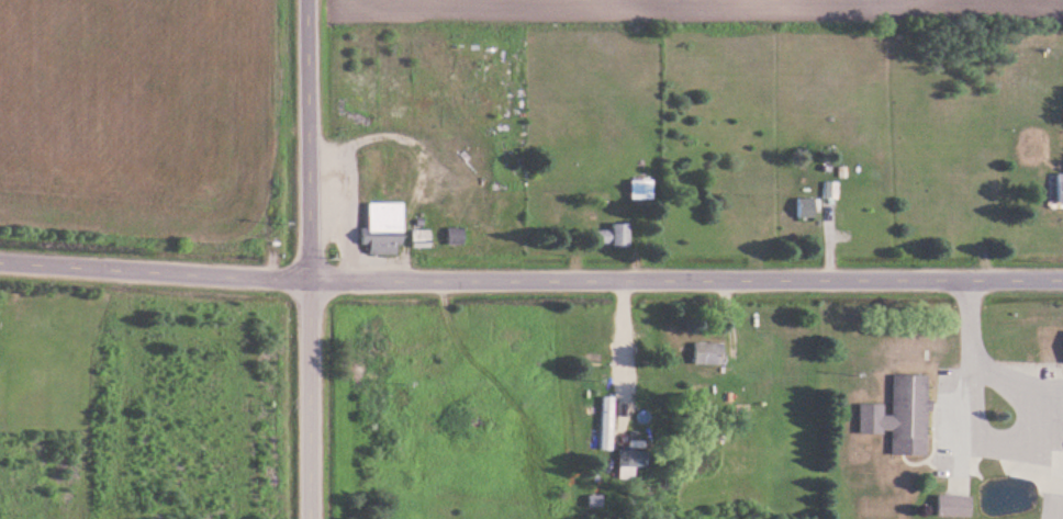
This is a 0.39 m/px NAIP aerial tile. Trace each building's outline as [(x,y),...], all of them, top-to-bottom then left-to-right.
[(631,201),(653,201),(653,181),(631,181),(631,201)] [(827,199),(840,199),(840,183),(827,183),(827,199)] [(799,199),(799,219),(816,219),(816,199),(799,199)] [(362,228),(362,246),(369,246),(369,255),(402,255),(403,204),(369,203),(369,229),(362,228)] [(630,224),(613,224),(613,249),(630,249),(630,224)] [(465,245),(465,229),(449,229),(449,245),(465,245)] [(596,245),(610,245),(610,233),(596,233),(596,245)] [(431,247),(431,235),(415,235),(415,247),(431,247)] [(725,343),(695,343),(695,365),(725,365),(725,343)] [(893,414),(886,414),(886,404),(861,404),(860,433),(893,434),(893,455),(929,456),(930,375),(894,375),(893,414)] [(603,450),(616,450),(616,397),(603,397),(603,450)] [(637,467),(637,451),(622,451),(622,467),(637,467)] [(972,496),(939,496),(939,517),(972,517),(972,496)]
